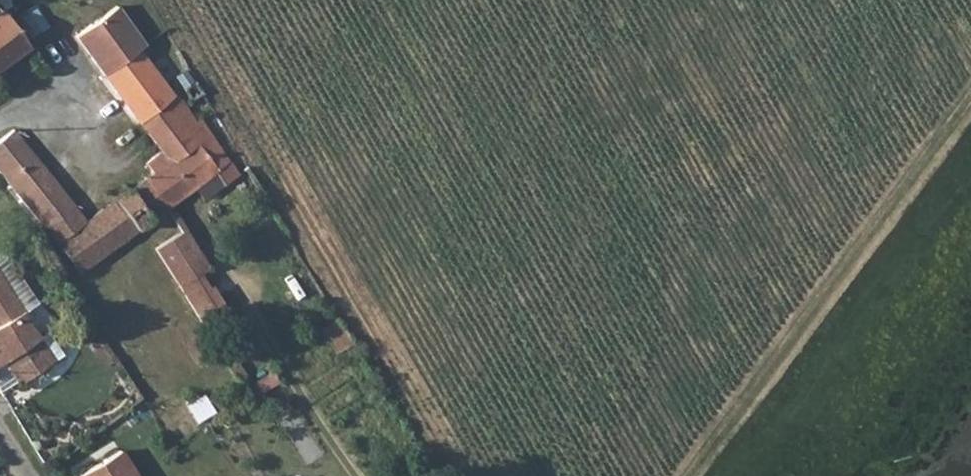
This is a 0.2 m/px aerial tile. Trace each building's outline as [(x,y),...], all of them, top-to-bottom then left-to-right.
[(0,23),(0,64),(18,51),(0,23)] [(141,123),(168,103),(146,70),(157,63),(142,41),(125,29),(92,51),(90,53),(141,123)] [(205,96),(198,84),(184,93),(190,104),(205,96)] [(201,122),(195,125),(177,97),(168,103),(141,123),(162,153),(146,165),(152,175),(193,145),(215,174),(228,165),(201,122)] [(0,145),(0,173),(44,230),(75,209),(15,133),(0,145)] [(152,175),(146,179),(169,209),(215,174),(193,145),(152,175)] [(225,186),(237,178),(228,165),(215,174),(225,186)] [(93,220),(116,248),(129,238),(138,232),(146,226),(169,209),(146,179),(93,220)] [(75,209),(44,230),(51,239),(79,275),(112,251),(116,248),(93,220),(87,225),(75,209)] [(189,281),(178,262),(195,252),(181,229),(161,244),(152,251),(175,289),(189,281)] [(207,271),(195,252),(178,262),(189,281),(207,271)] [(12,266),(4,253),(0,255),(0,273),(12,266)] [(22,315),(0,279),(0,328),(22,315)] [(3,364),(39,342),(22,315),(0,328),(0,366),(3,364)] [(340,351),(357,341),(342,317),(326,328),(340,351)] [(53,364),(39,342),(3,364),(17,386),(53,364)] [(229,361),(220,367),(242,403),(250,398),(229,361)] [(123,454),(89,472),(91,475),(134,475),(123,454)]
